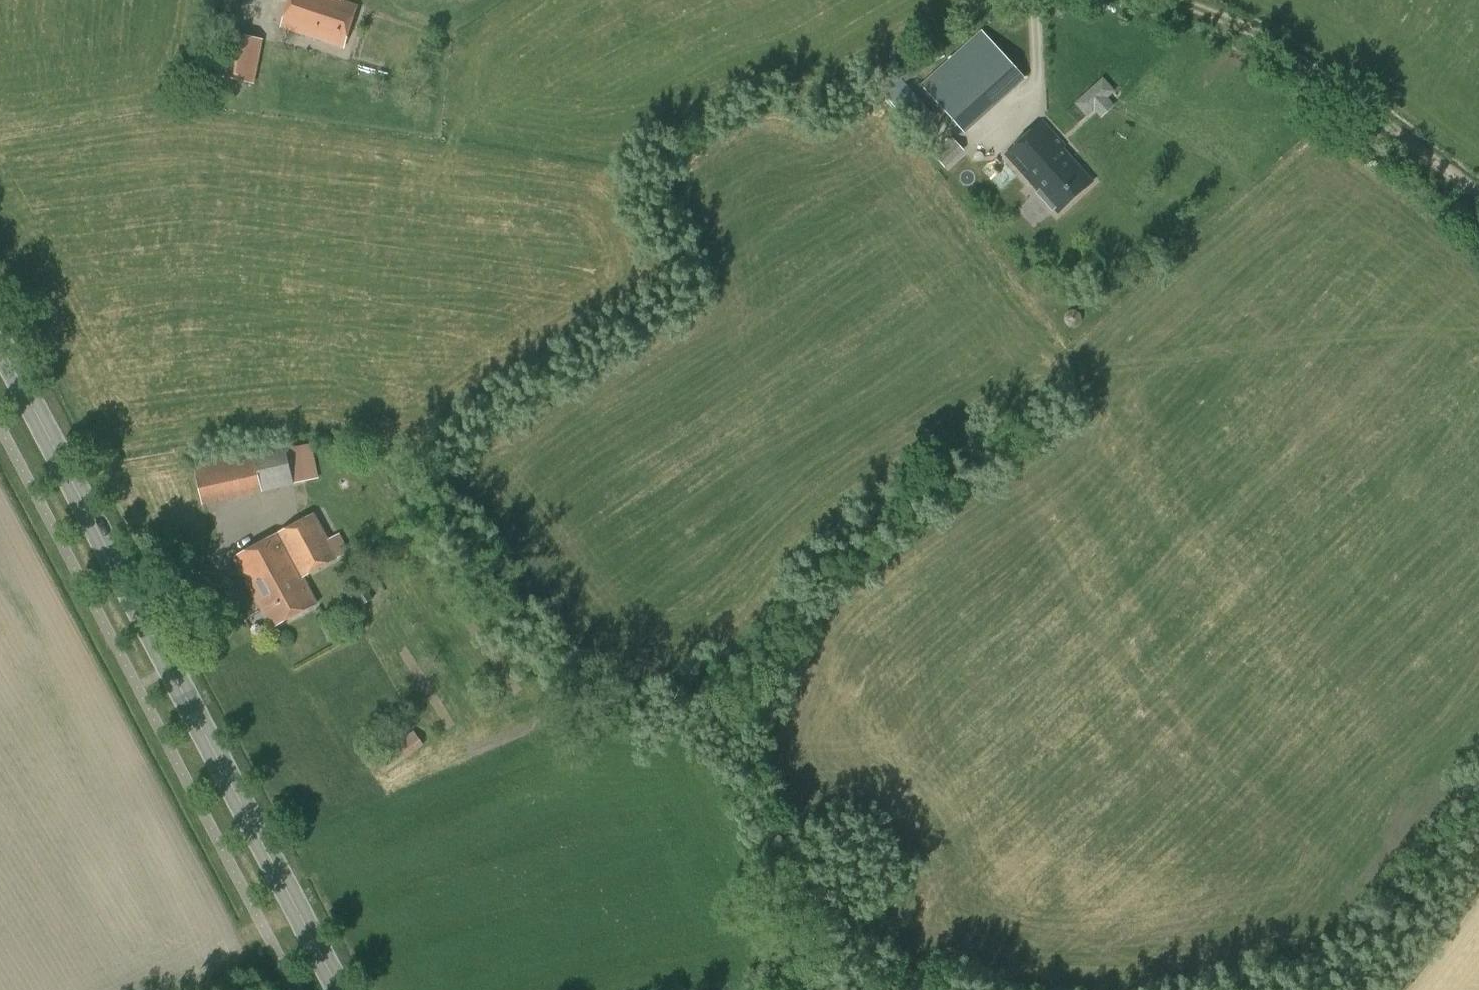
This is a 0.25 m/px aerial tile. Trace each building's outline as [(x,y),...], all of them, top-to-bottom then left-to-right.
[(357,7),(341,2),(342,0),(291,0),(282,29),(343,48),(357,7)] [(256,84),(263,39),(224,32),(217,77),(256,84)] [(929,93),(963,132),(1022,80),(979,33),(932,75),(940,84),(929,93)] [(1094,111),(1108,99),(1116,92),(1103,78),(1074,104),(1086,118),(1094,111)] [(1059,213),(1092,182),(1061,149),(1064,147),(1043,124),(1008,157),(1059,213)] [(932,155),(945,169),(964,151),(951,138),(932,155)] [(203,502),(292,482),(284,447),(195,467),(203,502)] [(273,630),(318,606),(304,579),(338,561),(314,516),(235,559),(273,630)] [(385,774),(424,746),(413,730),(374,759),(385,774)]
